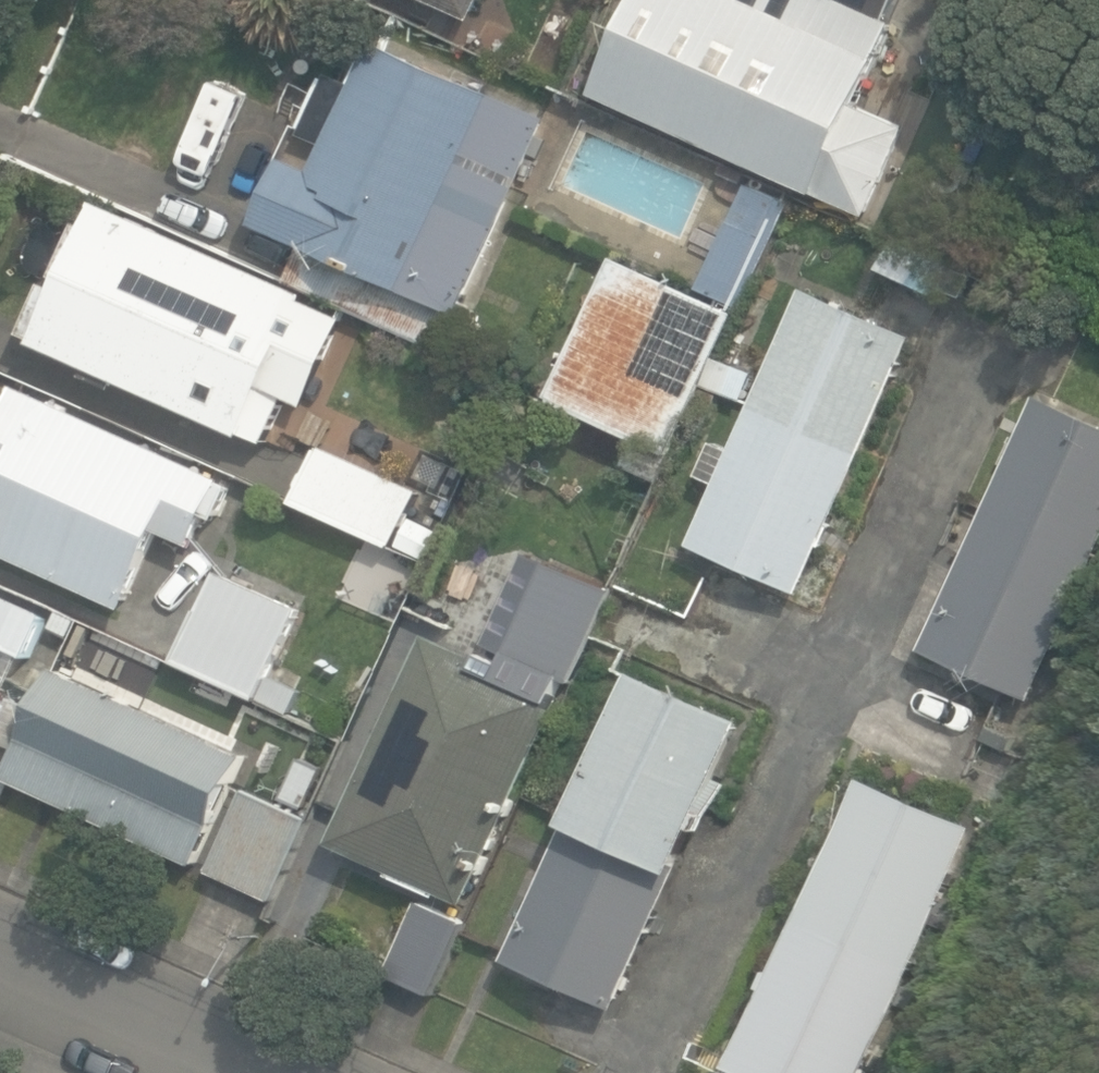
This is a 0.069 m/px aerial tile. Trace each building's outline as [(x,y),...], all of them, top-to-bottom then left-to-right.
[(475,20),(484,0),(430,0),(475,20)] [(870,216),(909,129),(860,108),(898,24),(844,0),(640,0),(598,95),(870,216)] [(291,284),(456,360),(479,309),(468,304),(553,120),(377,40),(356,85),(337,76),(335,82),(327,79),(303,132),(333,146),(320,174),(293,161),(262,227),(307,248),(291,284)] [(613,257),(553,396),(677,448),(694,408),(709,415),(730,367),(721,363),(789,204),(746,185),(700,294),(613,257)] [(307,296),(102,203),(91,227),(83,223),(59,277),(66,281),(62,290),(50,285),(28,333),(41,339),(39,344),(246,437),(248,434),(268,443),(291,393),(278,387),(295,349),(285,345),(307,296)] [(697,544),(807,594),(921,339),(807,288),(735,449),(718,442),(703,476),(723,485),(697,544)] [(234,488),(19,389),(0,429),(0,493),(2,493),(0,498),(0,552),(128,611),(164,532),(196,547),(210,516),(219,521),(234,488)] [(1035,701),(1098,561),(1098,423),(1042,397),(926,651),(1035,701)] [(632,441),(621,466),(655,482),(666,457),(632,441)] [(299,502),(397,547),(422,492),(325,447),(299,502)] [(516,488),(527,463),(501,451),(490,477),(516,488)] [(424,559),(437,529),(415,519),(401,548),(424,559)] [(220,561),(178,656),(298,708),(310,681),(270,664),(300,596),(220,561)] [(446,892),(472,904),(565,694),(559,692),(564,681),(572,685),(603,615),(519,578),(484,657),(433,634),(339,844),(399,871),(397,876),(444,896),(446,892)] [(0,592),(0,742),(13,747),(32,702),(17,696),(15,702),(7,699),(24,658),(32,661),(52,613),(0,592)] [(507,955),(619,1003),(682,860),(746,714),(634,666),(507,955)] [(10,778),(200,865),(250,756),(60,669),(10,778)] [(307,808),(325,766),(303,756),(284,798),(307,808)] [(759,1072),(868,1072),(980,829),(869,779),(739,1064),(759,1072)] [(212,871),(276,900),(313,819),(249,790),(212,871)] [(389,975),(436,995),(468,921),(422,901),(389,975)]
